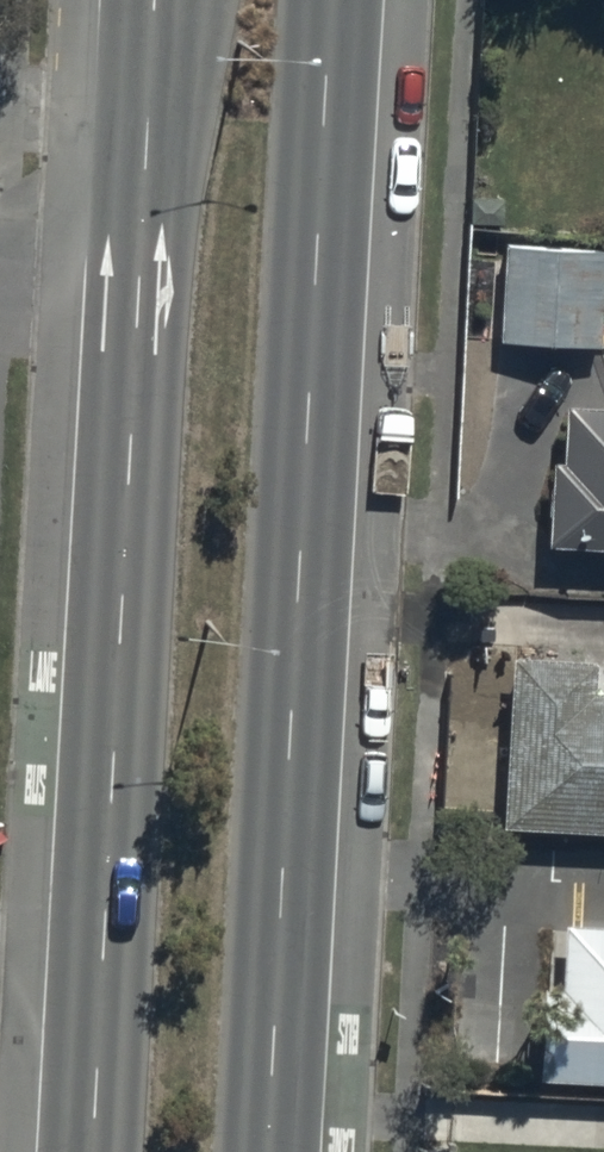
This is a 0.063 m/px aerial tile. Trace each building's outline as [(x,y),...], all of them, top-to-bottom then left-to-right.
[(603,246),(498,239),(494,337),(599,341),(603,246)] [(555,420),(544,545),(603,550),(603,421),(555,420)] [(603,838),(603,670),(522,665),(506,832),(603,838)] [(546,931),(538,1083),(603,1086),(603,936),(546,931)]
